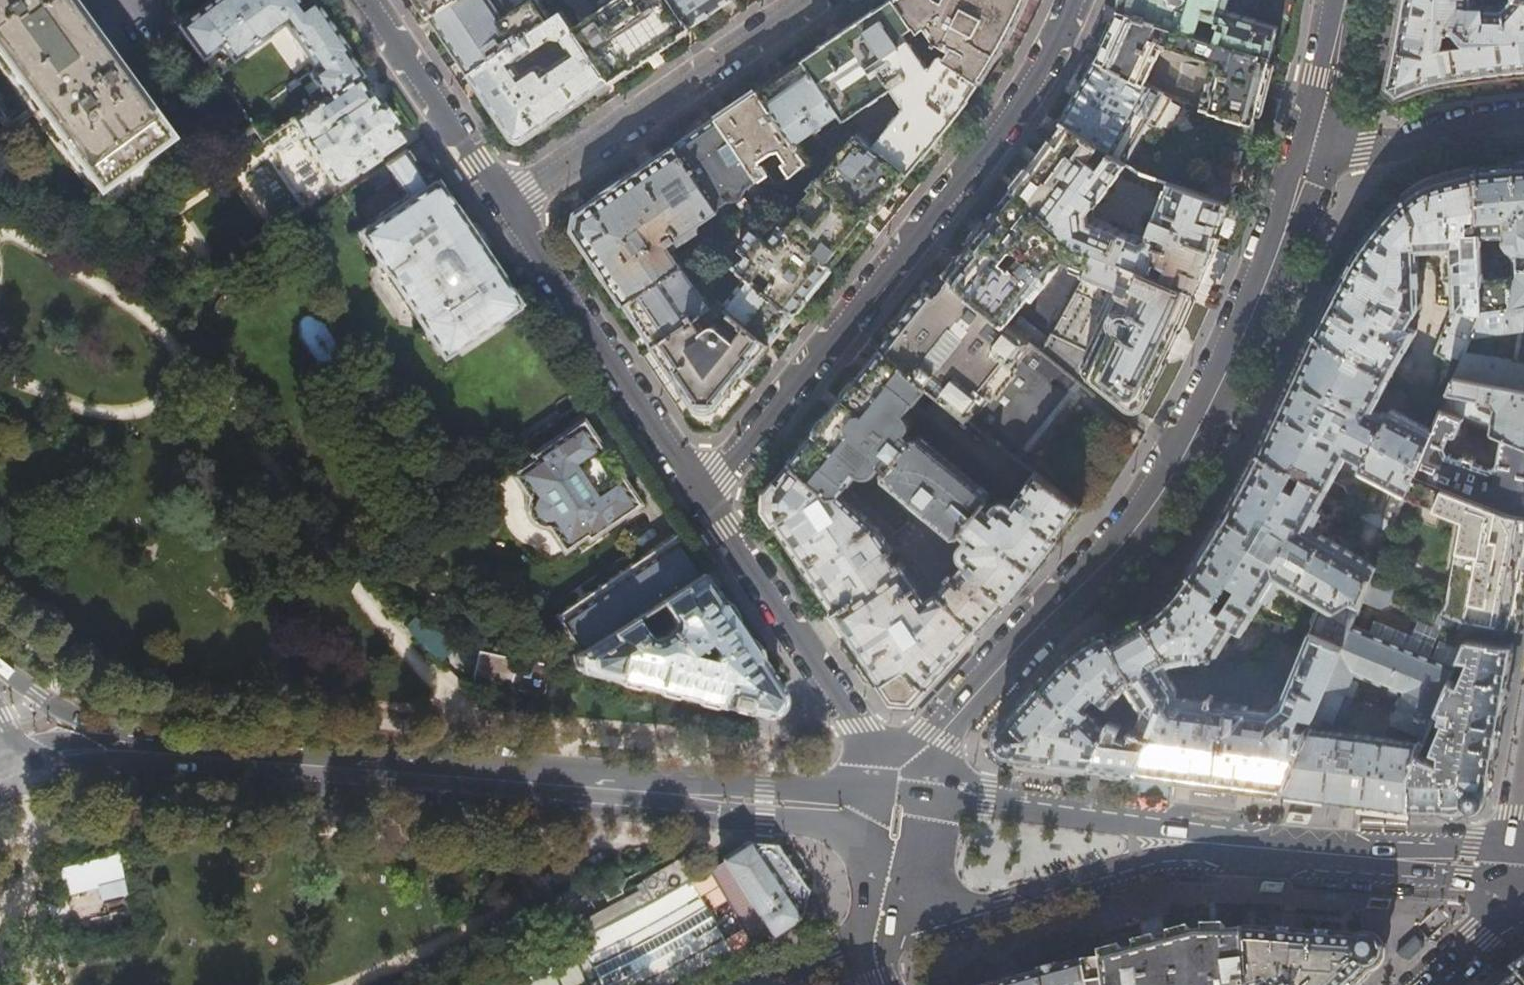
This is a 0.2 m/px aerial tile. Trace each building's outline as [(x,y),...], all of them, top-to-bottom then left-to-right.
[(90,187),(162,135),(64,0),(0,0),(0,61),(90,187)] [(324,98),(358,74),(359,73),(345,53),(347,51),(312,0),(300,9),(294,0),(213,0),(210,2),(196,13),(193,9),(174,22),(181,32),(201,59),(219,47),(230,62),(284,23),(316,70),(308,75),(324,98)] [(431,15),(454,0),(420,0),(431,15)] [(562,11),(554,0),(521,0),(513,5),(510,0),(454,0),(431,15),(450,44),(470,73),(562,11)] [(693,25),(677,0),(605,0),(603,2),(606,7),(574,28),(610,81),(639,62),(676,37),(693,25)] [(693,25),(714,11),(730,0),(677,0),(693,25)] [(920,33),(897,0),(893,0),(880,9),(879,8),(856,24),(822,46),(823,47),(805,60),(840,113),(845,120),(892,88),(906,106),(874,145),(908,173),(923,154),(924,155),(956,116),(969,99),(968,98),(980,81),(945,57),(940,54),(931,67),(927,64),(912,39),(920,33)] [(920,33),(929,27),(939,42),(950,49),(945,57),(980,81),(1005,40),(1007,41),(1017,20),(1027,0),(897,0),(920,33)] [(1121,9),(1271,54),(1278,27),(1228,11),(1231,0),(1124,0),(1121,9)] [(1398,25),(1386,88),(1397,98),(1411,93),(1428,87),(1446,82),(1464,79),(1516,72),(1523,72),(1523,0),(1505,0),(1503,2),(1473,5),(1473,0),(1402,0),(1398,25)] [(1271,54),(1121,9),(1120,11),(1116,9),(1107,30),(1101,43),(1104,44),(1097,58),(1145,81),(1166,38),(1215,54),(1202,103),(1254,119),(1263,85),(1271,54)] [(574,28),(562,11),(470,73),(494,110),(512,137),(525,139),(610,81),(574,28)] [(247,125),(201,59),(181,32),(126,73),(188,160),(247,125)] [(1145,81),(1097,58),(1090,72),(1089,72),(1081,88),(1070,108),(1062,122),(1099,146),(1108,152),(1126,163),(1147,122),(1154,125),(1156,124),(1158,123),(1160,120),(1173,94),(1145,81)] [(785,73),(759,90),(798,147),(802,145),(799,141),(840,113),(805,60),(785,73)] [(358,74),(324,98),(286,125),(260,143),(300,201),(329,181),(335,182),(357,168),(372,158),(371,157),(397,141),(389,129),(389,126),(390,124),(391,123),(384,113),(378,105),(376,106),(376,105),(375,105),(374,105),(374,104),(372,104),(366,95),(367,94),(367,92),(367,90),(368,90),(368,89),(358,74)] [(740,103),(719,117),(760,179),(766,188),(775,182),(764,164),(760,164),(761,158),(773,150),(781,148),(789,160),(784,163),(792,175),(807,161),(798,147),(759,90),(740,103)] [(248,126),(257,139),(260,143),(286,125),(273,106),(247,125),(248,126)] [(700,130),(676,146),(691,168),(704,160),(713,173),(713,174),(712,175),(702,183),(718,207),(728,199),(742,198),(748,185),(760,179),(719,117),(700,130)] [(1099,146),(1062,122),(1036,156),(1011,188),(1081,244),(1098,251),(1153,274),(1158,261),(1168,265),(1163,278),(1194,291),(1210,248),(1228,202),(1167,182),(1146,243),(1119,232),(1119,233),(1090,221),(1088,212),(1095,203),(1097,204),(1126,163),(1108,152),(1099,166),(1089,159),(1099,146)] [(248,145),(257,139),(248,126),(239,132),(248,145)] [(890,194),(908,173),(874,145),(859,133),(856,134),(820,178),(826,183),(870,219),(890,194)] [(702,183),(691,168),(676,146),(628,178),(579,211),(576,227),(601,265),(627,303),(684,265),(670,244),(680,237),(687,237),(688,239),(700,230),(699,229),(700,224),(720,210),(718,207),(702,183)] [(414,318),(440,356),(511,308),(511,306),(513,304),(433,185),(429,187),(404,151),(383,165),(407,202),(358,236),(375,261),(384,273),(385,272),(415,318),(414,318)] [(1477,166),(1480,236),(1504,235),(1505,244),(1506,246),(1508,248),(1507,252),(1514,257),(1515,271),(1510,277),(1481,278),(1482,306),(1483,309),(1523,303),(1523,162),(1477,166)] [(1418,188),(1402,200),(1419,222),(1416,227),(1417,249),(1418,250),(1453,249),(1455,306),(1482,306),(1481,278),(1481,277),(1480,241),(1480,236),(1477,166),(1459,170),(1442,176),(1418,188)] [(853,240),(870,219),(826,183),(819,193),(809,191),(800,203),(803,211),(788,230),(832,266),(853,240)] [(1081,244),(1011,188),(977,230),(944,271),(946,273),(1011,326),(1033,297),(1036,299),(1064,265),(1072,265),(1077,272),(1093,277),(1098,251),(1081,244)] [(1419,251),(1418,250),(1417,249),(1416,227),(1419,222),(1402,200),(1396,205),(1387,214),(1370,235),(1359,252),(1355,258),(1332,299),(1315,334),(1392,377),(1416,332),(1416,328),(1410,324),(1421,305),(1419,251)] [(817,284),(832,266),(788,230),(781,224),(768,241),(756,231),(754,231),(750,232),(731,256),(737,261),(734,265),(748,275),(753,279),(757,274),(769,283),(764,288),(794,312),(817,284)] [(1486,241),(1480,241),(1481,277),(1487,276),(1487,268),(1490,267),(1489,250),(1486,250),(1486,241)] [(1153,274),(1098,251),(1093,277),(1127,290),(1094,355),(1096,356),(1092,363),(1091,369),(1091,373),(1094,378),(1125,403),(1130,405),(1134,406),(1139,404),(1143,400),(1144,401),(1174,338),(1178,331),(1177,330),(1194,291),(1163,278),(1153,274)] [(712,306),(684,265),(627,303),(642,325),(655,345),(712,306)] [(1011,326),(946,273),(929,293),(928,292),(924,297),(902,325),(882,349),(928,387),(1013,458),(1044,418),(1075,379),(1040,350),(1018,332),(1011,326)] [(764,288),(753,279),(748,275),(722,306),(769,343),(783,325),(794,312),(764,288)] [(717,303),(712,306),(655,345),(675,375),(694,403),(698,406),(702,408),(705,409),(710,409),(713,408),(717,406),(721,403),(737,382),(745,372),(746,373),(765,349),(764,349),(769,343),(722,306),(717,303)] [(1483,309),(1471,336),(1523,326),(1523,318),(1523,303),(1483,309)] [(1482,306),(1455,306),(1436,353),(1450,359),(1433,399),(1443,405),(1455,375),(1466,350),(1471,336),(1483,309),(1482,306)] [(1026,321),(1018,332),(1040,350),(1049,339),(1026,321)] [(1392,377),(1315,334),(1289,388),(1259,452),(1329,488),(1349,454),(1364,462),(1361,468),(1361,470),(1362,472),(1406,494),(1414,476),(1433,428),(1394,408),(1392,408),(1391,409),(1388,415),(1375,409),(1392,377)] [(790,462),(765,493),(764,510),(838,617),(893,699),(914,701),(954,658),(1021,584),(1042,558),(1050,548),(1082,505),(1034,473),(1014,500),(1009,498),(1004,497),(997,500),(994,503),(989,499),(991,496),(990,490),(921,434),(913,434),(911,436),(907,432),(911,427),(912,424),(911,418),(910,415),(907,412),(928,387),(882,349),(856,380),(821,424),(790,462)] [(1466,350),(1455,375),(1523,389),(1523,359),(1466,350)] [(1455,375),(1443,405),(1441,409),(1461,417),(1501,434),(1523,444),(1523,389),(1455,375)] [(1461,417),(1441,409),(1433,428),(1414,476),(1513,514),(1523,516),(1523,444),(1501,434),(1496,463),(1488,468),(1447,452),(1443,445),(1448,434),(1449,435),(1452,435),(1455,433),(1461,417)] [(515,467),(508,472),(522,494),(520,495),(522,498),(521,502),(522,506),(523,510),(524,513),(524,514),(525,516),(527,519),(529,521),(532,524),(536,525),(538,526),(541,527),(543,529),(545,528),(560,551),(569,546),(568,545),(583,535),(586,539),(590,536),(590,535),(636,503),(632,497),(617,474),(618,473),(611,463),(610,464),(606,458),(607,457),(600,447),(599,449),(587,432),(579,419),(573,424),(573,425),(532,453),(532,452),(528,455),(530,458),(515,468),(515,467)] [(1329,488),(1259,452),(1246,477),(1240,486),(1228,509),(1224,517),(1206,547),(1195,564),(1188,573),(1254,615),(1277,579),(1322,604),(1318,611),(1314,613),(1310,622),(1311,626),(1309,632),(1343,646),(1351,626),(1376,565),(1308,526),(1329,488)] [(1414,476),(1406,494),(1404,499),(1402,504),(1414,509),(1410,519),(1433,527),(1437,518),(1460,526),(1449,586),(1409,570),(1408,567),(1398,592),(1476,622),(1506,626),(1511,600),(1522,538),(1523,526),(1523,516),(1513,514),(1414,476)] [(1356,514),(1390,532),(1395,521),(1361,504),(1356,514)] [(629,620),(655,602),(698,574),(672,535),(551,615),(577,654),(629,620)] [(1254,615),(1188,573),(1184,580),(1176,589),(1171,594),(1165,600),(1151,613),(1144,617),(1173,663),(1218,653),(1235,628),(1241,631),(1244,630),(1254,615)] [(572,668),(573,670),(574,671),(687,698),(758,715),(762,716),(767,715),(772,713),(775,710),(778,705),(780,702),(780,698),(780,693),(777,688),(746,642),(698,574),(655,602),(664,616),(663,616),(664,618),(664,620),(664,621),(664,623),(663,624),(663,625),(662,626),(659,627),(660,629),(650,636),(649,635),(648,636),(646,637),(643,637),(642,636),(641,636),(640,635),(638,633),(637,633),(629,620),(577,654),(572,658),(571,663),(571,664),(571,665),(572,667),(572,668)] [(442,665),(463,642),(451,638),(441,633),(427,625),(414,616),(404,628),(442,665)] [(1132,624),(1108,638),(1132,677),(1128,687),(1142,712),(1140,715),(1122,700),(1112,723),(1149,738),(1136,770),(1138,771),(1138,773),(1175,778),(1204,782),(1228,785),(1255,789),(1281,792),(1282,792),(1323,694),(1343,646),(1309,632),(1280,703),(1274,706),(1271,709),(1269,712),(1248,710),(1248,705),(1211,700),(1211,701),(1204,700),(1203,707),(1191,706),(1192,699),(1188,699),(1187,697),(1176,696),(1177,692),(1176,688),(1165,668),(1173,663),(1144,617),(1132,624)] [(1454,669),(1351,626),(1343,646),(1323,694),(1341,703),(1349,704),(1358,681),(1351,679),(1353,674),(1400,693),(1395,706),(1432,722),(1437,711),(1449,680),(1454,669)] [(1122,700),(1128,687),(1132,677),(1108,638),(1104,629),(1078,645),(1070,651),(1058,661),(1046,674),(1001,724),(1003,727),(1001,728),(997,732),(996,735),(996,741),(997,746),(999,749),(1001,752),(1004,753),(1008,754),(1014,754),(1014,757),(1090,767),(1091,767),(1107,727),(1080,706),(1089,694),(1109,709),(1109,721),(1112,723),(1122,700)] [(1459,684),(1449,680),(1437,711),(1449,713),(1446,725),(1441,723),(1437,734),(1427,734),(1411,773),(1410,809),(1442,809),(1472,809),(1478,806),(1482,804),(1485,800),(1487,796),(1500,724),(1514,646),(1467,638),(1459,656),(1469,660),(1459,684)] [(509,682),(514,662),(479,652),(472,678),(510,688),(511,683),(509,682)] [(511,683),(539,690),(544,668),(514,662),(509,682),(511,683)] [(551,670),(544,668),(539,690),(545,692),(551,670)] [(1395,706),(1382,736),(1330,730),(1336,717),(1342,719),(1349,704),(1341,703),(1323,694),(1282,792),(1300,794),(1325,797),(1341,799),(1349,801),(1357,802),(1388,805),(1410,809),(1411,773),(1427,734),(1432,722),(1395,706)] [(1149,738),(1112,723),(1109,721),(1107,727),(1091,767),(1101,768),(1138,773),(1138,771),(1136,770),(1149,738)] [(1090,767),(1014,757),(1013,766),(1088,775),(1090,767)] [(1175,778),(1138,773),(1101,768),(1100,777),(1174,786),(1175,778)] [(1280,801),(1281,792),(1255,789),(1254,797),(1267,799),(1280,801)] [(1387,812),(1388,805),(1357,802),(1357,808),(1370,810),(1387,812)] [(86,839),(85,835),(81,834),(77,835),(75,839),(77,843),(81,845),(85,843),(86,839)] [(774,844),(749,841),(748,842),(721,857),(724,861),(707,871),(677,887),(651,902),(632,912),(604,927),(586,935),(592,951),(607,984),(680,984),(689,981),(708,970),(753,945),(769,934),(799,915),(805,889),(774,844)] [(59,868),(64,893),(96,887),(99,901),(126,896),(118,856),(76,864),(59,868)] [(651,902),(677,887),(667,868),(634,886),(637,890),(643,887),(647,894),(628,903),(624,896),(596,910),(604,927),(632,912),(651,902)] [(1083,964),(1087,984),(1249,984),(1244,931),(1223,933),(1209,935),(1208,931),(1192,934),(1188,935),(1188,937),(1171,940),(1172,943),(1119,956),(1119,957),(1115,958),(1083,964)] [(1244,931),(1249,984),(1357,984),(1369,974),(1368,970),(1373,969),(1379,965),(1383,959),(1383,955),(1382,950),(1379,945),(1376,942),(1371,941),(1367,940),(1365,941),(1361,942),(1359,944),(1358,942),(1356,940),(1299,935),(1244,931)] [(553,969),(592,951),(586,935),(580,938),(523,962),(530,977),(553,969)] [(1083,964),(1015,983),(1009,984),(1087,984),(1083,964)] [(493,982),(495,984),(531,984),(525,970),(493,982)] [(1512,982),(1509,984),(1523,984),(1523,971),(1512,982)]
